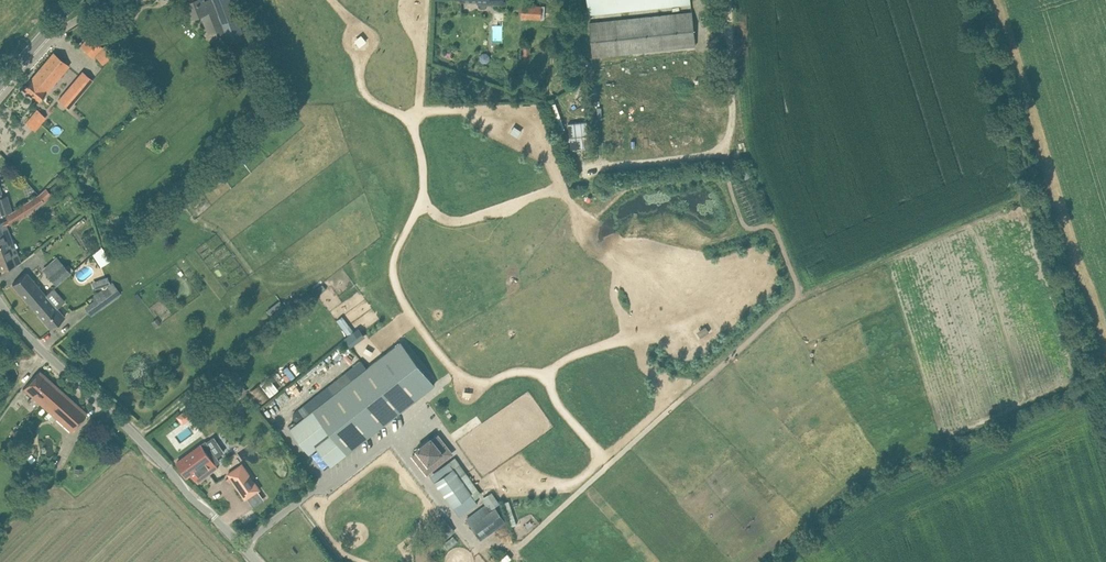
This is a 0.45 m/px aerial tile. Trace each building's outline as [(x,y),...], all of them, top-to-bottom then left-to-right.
[(230,2),(230,0),(189,0),(196,17),(202,15),(209,33),(223,28),(229,44),(244,38),(230,2)] [(488,4),(503,5),(503,0),(478,0),(478,4),(478,5),(480,7),(481,8),(485,8),(486,7),(488,6),(488,4)] [(589,14),(691,3),(690,0),(587,0),(589,14)] [(523,4),(523,18),(544,18),(545,4),(523,4)] [(695,45),(692,12),(589,23),(593,56),(695,45)] [(494,14),(494,41),(502,41),(503,14),(494,14)] [(91,35),(80,45),(92,57),(94,55),(102,47),(91,35)] [(23,88),(31,96),(38,101),(68,65),(53,53),(31,79),(31,78),(23,88)] [(483,53),(480,56),(480,60),(483,63),(487,63),(490,60),(490,56),(487,53),(483,53)] [(85,90),(73,80),(58,99),(69,108),(85,90)] [(26,122),(35,130),(46,117),(37,109),(26,122)] [(745,153),(744,139),(730,140),(731,154),(745,153)] [(24,214),(43,201),(49,195),(43,189),(39,193),(36,195),(30,199),(10,212),(5,214),(7,219),(8,224),(9,225),(25,215),(24,214)] [(10,211),(6,196),(0,198),(0,214),(10,211)] [(6,239),(12,237),(8,224),(7,219),(0,222),(0,269),(0,270),(15,263),(6,239)] [(102,266),(111,260),(102,247),(93,253),(102,266)] [(43,268),(48,274),(56,285),(70,273),(56,256),(43,268)] [(12,284),(31,306),(45,294),(26,272),(12,284)] [(109,284),(92,297),(94,300),(100,309),(118,296),(121,293),(113,281),(109,284)] [(64,317),(57,308),(65,301),(53,287),(45,294),(31,306),(51,329),(64,317)] [(343,316),(337,320),(348,334),(354,330),(343,316)] [(158,317),(152,321),(157,327),(162,323),(158,317)] [(359,327),(345,338),(350,345),(364,334),(359,327)] [(291,428),(310,452),(318,446),(332,464),(348,452),(434,385),(400,342),(291,428)] [(47,390),(53,383),(40,370),(24,388),(32,396),(28,401),(35,408),(40,403),(49,392),(47,390)] [(270,376),(261,383),(271,396),(280,389),(270,376)] [(49,392),(40,403),(71,431),(87,413),(53,383),(47,390),(49,392)] [(261,383),(251,390),(261,404),(271,396),(261,383)] [(186,409),(181,413),(185,417),(190,413),(186,409)] [(413,454),(427,472),(428,472),(423,466),(446,447),(451,453),(452,453),(437,435),(431,440),(419,449),(413,454)] [(221,461),(207,441),(177,462),(186,475),(190,472),(198,482),(218,468),(216,465),(221,461)] [(455,456),(431,475),(453,506),(457,511),(482,493),(455,456)] [(260,489),(246,469),(232,479),(245,499),(260,489)] [(486,504),(465,519),(470,526),(481,540),(506,522),(496,508),(491,511),(490,510),(486,504)]
